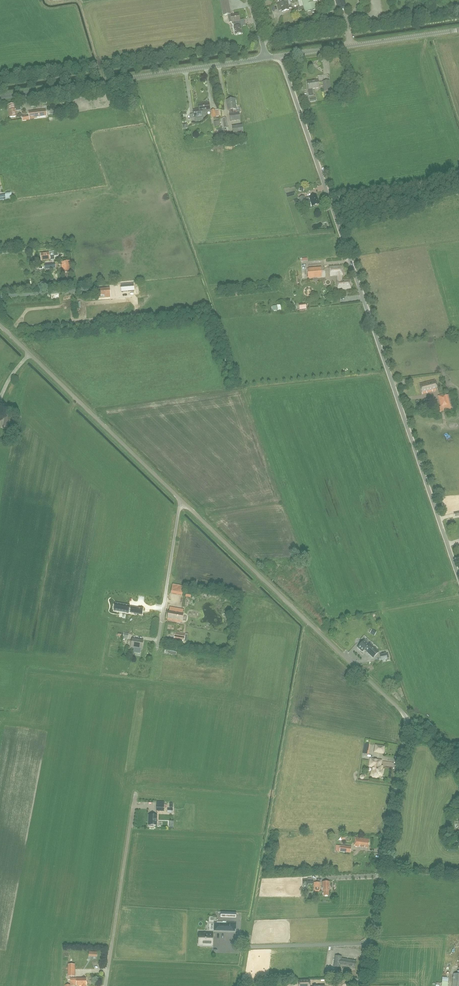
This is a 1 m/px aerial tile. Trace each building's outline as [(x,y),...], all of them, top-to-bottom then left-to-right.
[(230,14),(228,0),(220,0),(223,15),(228,15),(229,23),(232,22),(233,22),(233,25),(240,24),(239,21),(240,21),(238,14),(231,16),(230,14)] [(280,3),(277,4),(279,11),(281,10),(282,12),(289,10),(289,9),(291,8),(290,5),(291,5),(290,0),(279,0),(280,3)] [(300,6),(298,7),(299,10),(304,9),(305,12),(317,8),(315,2),(313,3),(312,0),(299,0),(300,6)] [(346,9),(344,0),(336,0),(338,11),(341,10),(341,11),(344,10),(343,9),(346,9)] [(310,22),(306,28),(313,32),(316,26),(310,22)] [(240,24),(233,25),(234,27),(235,35),(242,33),(241,26),(240,26),(240,24)] [(318,80),(307,82),(308,89),(309,96),(313,96),(312,89),(319,88),(319,87),(323,86),(324,92),(331,91),(329,81),(322,82),(323,82),(319,83),(318,80)] [(230,121),(240,119),(239,113),(241,112),(240,108),(236,109),(235,99),(226,100),(228,110),(229,110),(229,114),(230,121)] [(202,112),(210,111),(208,103),(204,103),(204,104),(198,105),(199,110),(199,113),(202,112)] [(20,104),(15,105),(15,104),(7,105),(9,117),(16,117),(16,111),(21,111),(20,104)] [(29,120),(29,118),(46,116),(45,109),(41,110),(32,111),(28,111),(29,116),(22,116),(22,121),(29,120)] [(199,113),(199,110),(193,110),(194,118),(203,117),(202,112),(199,113)] [(234,134),(243,134),(243,124),(233,125),(234,134)] [(312,206),(319,204),(316,195),(309,197),(309,198),(307,198),(308,203),(311,202),(312,206)] [(301,208),(304,208),(307,207),(307,204),(305,196),(299,198),(301,206),(300,206),(301,208)] [(40,253),(41,262),(50,260),(54,260),(54,256),(58,256),(58,252),(53,252),(49,252),(48,252),(45,253),(40,253)] [(73,271),(73,269),(72,261),(61,262),(62,266),(63,266),(63,269),(62,269),(63,272),(73,271)] [(341,272),(341,269),(342,269),(342,267),(342,266),(329,267),(330,277),(336,276),(337,280),(337,290),(351,288),(350,285),(349,286),(348,283),(350,283),(350,279),(341,280),(341,275),(342,275),(342,272),(341,272)] [(308,279),(325,277),(324,267),(307,269),(308,279)] [(99,298),(110,297),(109,289),(98,290),(99,298)] [(419,384),(422,394),(437,390),(435,380),(419,384)] [(438,412),(440,412),(443,411),(442,408),(449,406),(446,394),(438,396),(440,407),(437,407),(438,412)] [(9,426),(12,416),(6,414),(4,427),(9,428),(9,426)] [(182,596),(183,587),(173,585),(171,594),(182,596)] [(130,605),(115,603),(114,611),(129,613),(130,605)] [(182,622),(183,613),(169,610),(167,620),(182,622)] [(142,648),(143,641),(132,639),(131,648),(138,649),(138,648),(142,648)] [(364,640),(357,648),(362,652),(365,650),(373,658),(378,652),(370,644),(369,645),(364,640)] [(382,768),(380,766),(381,761),(370,759),(369,766),(373,767),(371,775),(373,777),(376,778),(379,776),(379,775),(382,776),(383,771),(382,771),(382,768)] [(156,825),(157,815),(149,815),(148,825),(156,825)] [(368,848),(369,839),(355,838),(354,846),(368,848)] [(308,889),(308,884),(313,884),(313,880),(304,880),(304,889),(308,889)] [(235,932),(235,929),(235,924),(227,924),(214,923),(214,931),(235,932)] [(228,932),(220,932),(219,944),(228,944),(228,932)] [(199,945),(203,945),(212,945),(213,934),(199,933),(199,941),(199,945)] [(355,968),(356,961),(341,958),(341,957),(335,955),(334,966),(340,967),(340,965),(355,968)]
